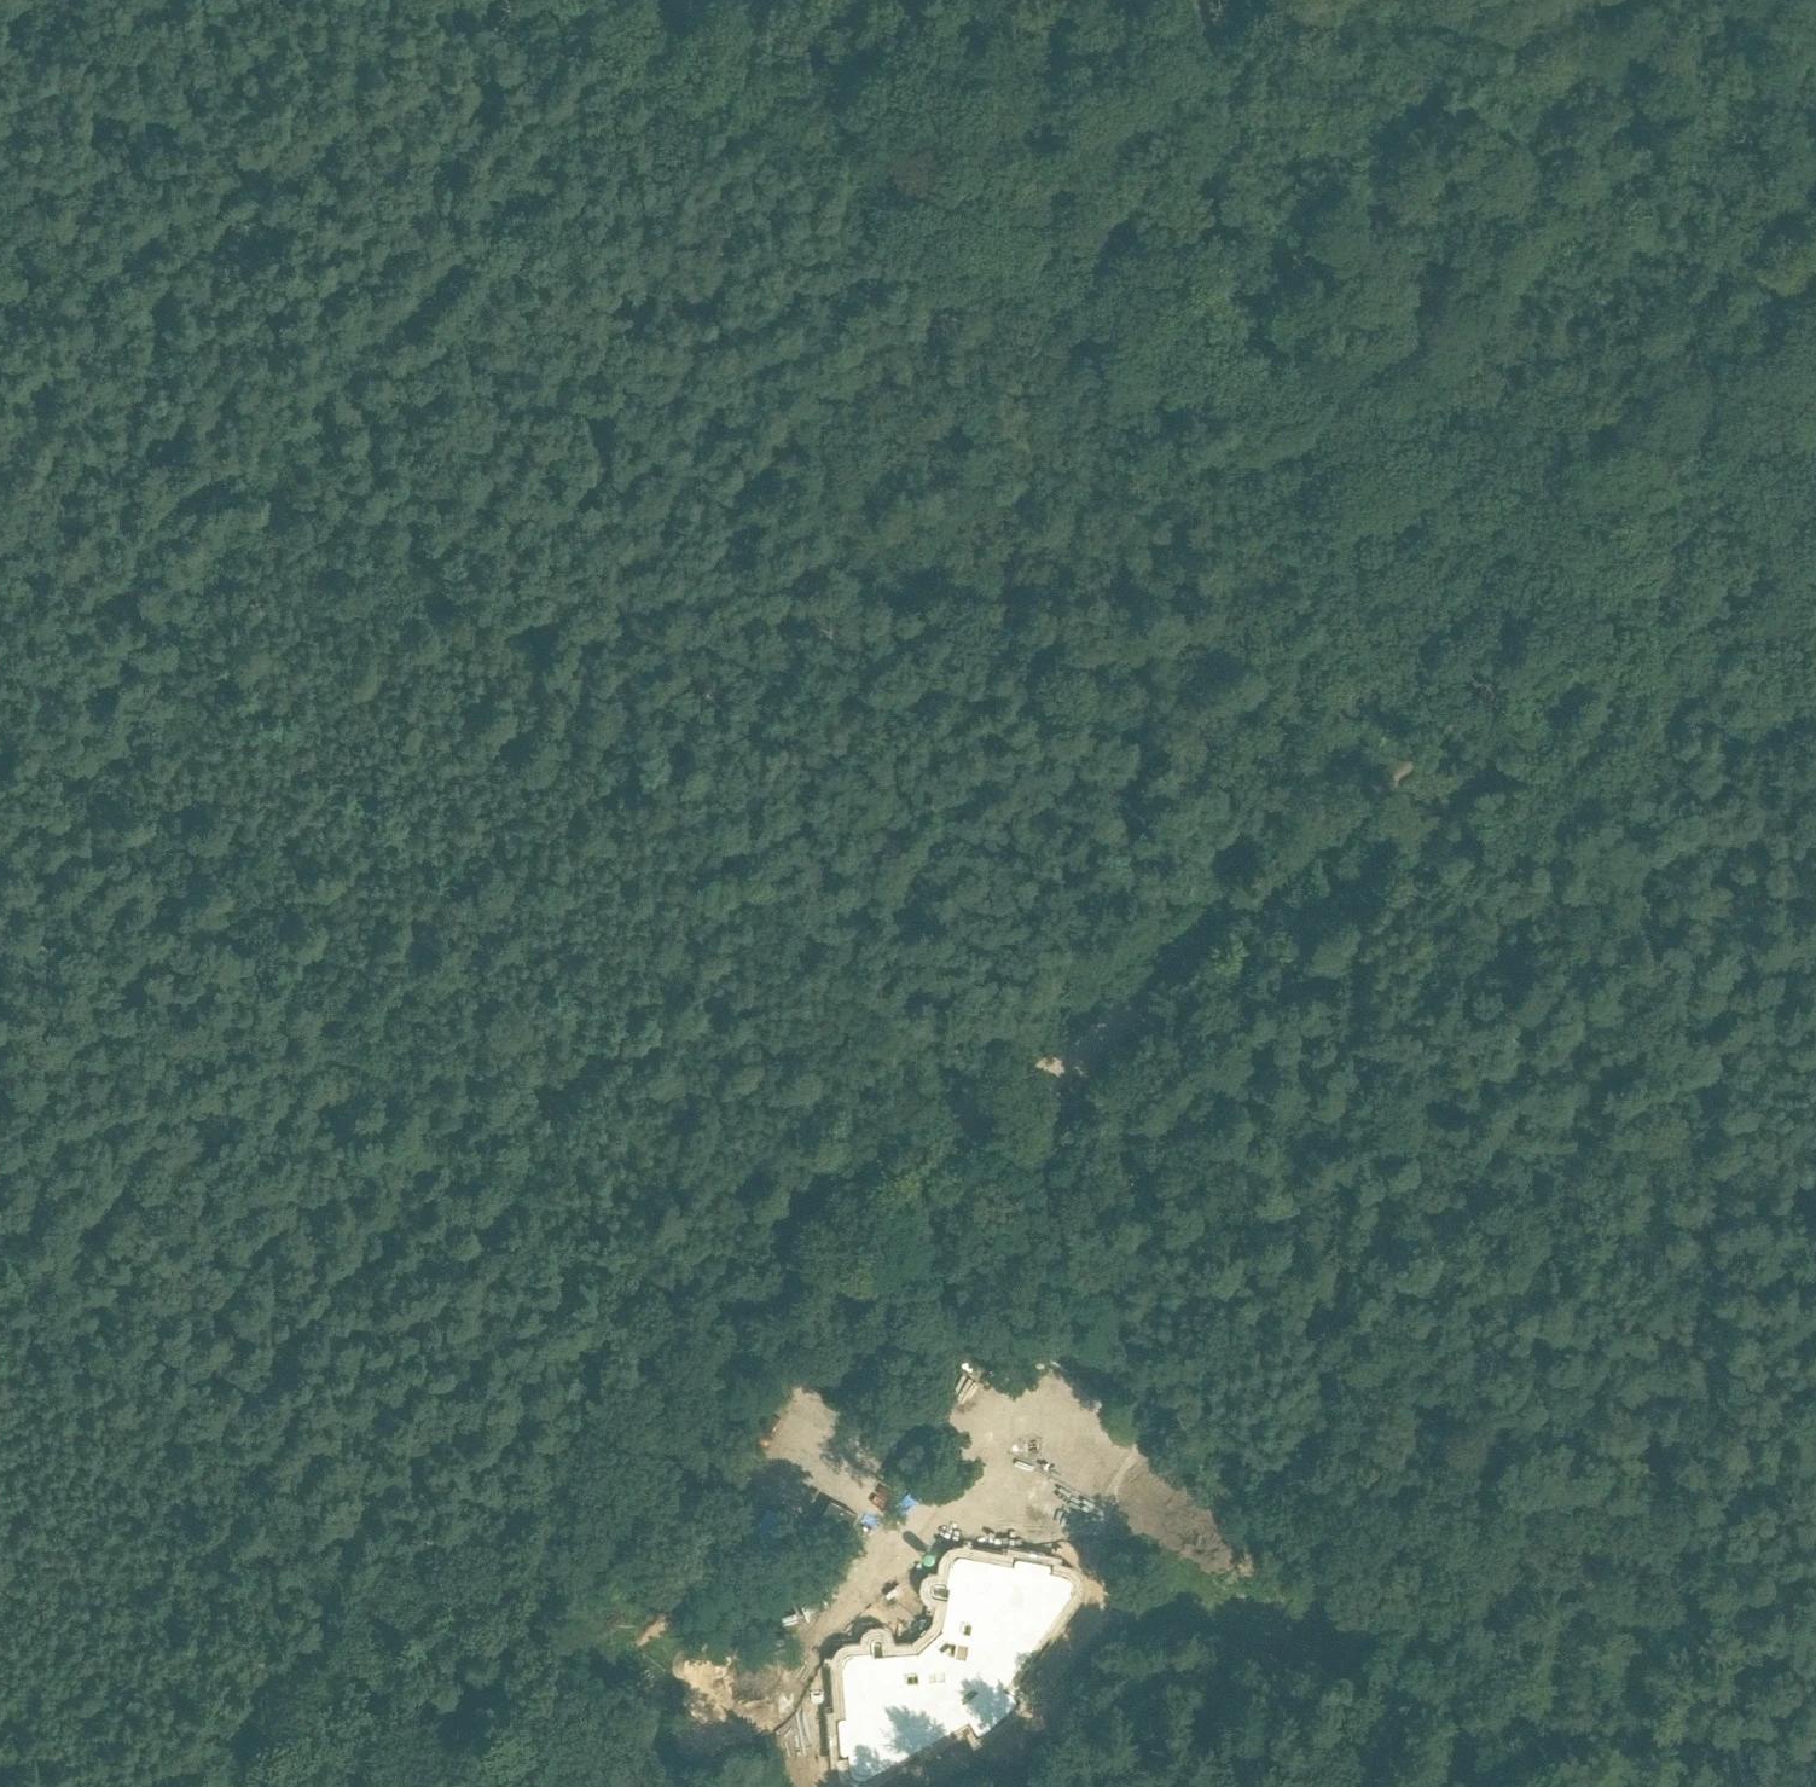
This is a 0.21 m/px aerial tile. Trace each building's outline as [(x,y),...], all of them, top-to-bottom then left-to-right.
[(887,1344),(871,1335),(862,1351),(863,1351),(879,1360),(887,1344)] [(823,1517),(825,1518),(875,1520),(877,1519),(879,1517),(881,1515),(882,1513),(878,1490),(878,1488),(876,1485),(874,1483),(871,1481),(847,1468),(844,1467),(842,1467),(839,1468),(837,1470),(836,1472),(818,1508),(817,1510),(818,1513),(819,1515),(821,1516),(823,1517)] [(938,1582),(939,1583),(946,1584),(941,1613),(917,1636),(886,1638),(885,1631),(885,1630),(884,1629),(883,1628),(882,1627),(881,1627),(879,1626),(878,1626),(877,1626),(875,1627),(874,1627),(873,1628),(872,1629),(871,1630),(870,1631),(870,1635),(852,1635),(849,1636),(847,1637),(845,1638),(844,1639),(842,1641),(841,1643),(840,1645),(840,1647),(840,1650),(849,1754),(850,1756),(851,1758),(852,1759),(853,1761),(855,1762),(857,1762),(859,1763),(861,1763),(863,1763),(865,1762),(994,1695),(1077,1579),(1078,1577),(1078,1575),(1078,1573),(1078,1570),(1078,1569),(1077,1567),(1076,1565),(1074,1563),(1073,1562),(1071,1561),(1069,1560),(961,1538),(958,1539),(956,1540),(954,1541),(952,1543),(950,1544),(949,1547),(948,1549),(947,1552),(945,1568),(940,1568),(939,1569),(938,1570),(937,1571),(936,1572),(935,1573),(935,1575),(935,1576),(935,1577),(936,1579),(936,1580),(937,1581),(938,1582)]
